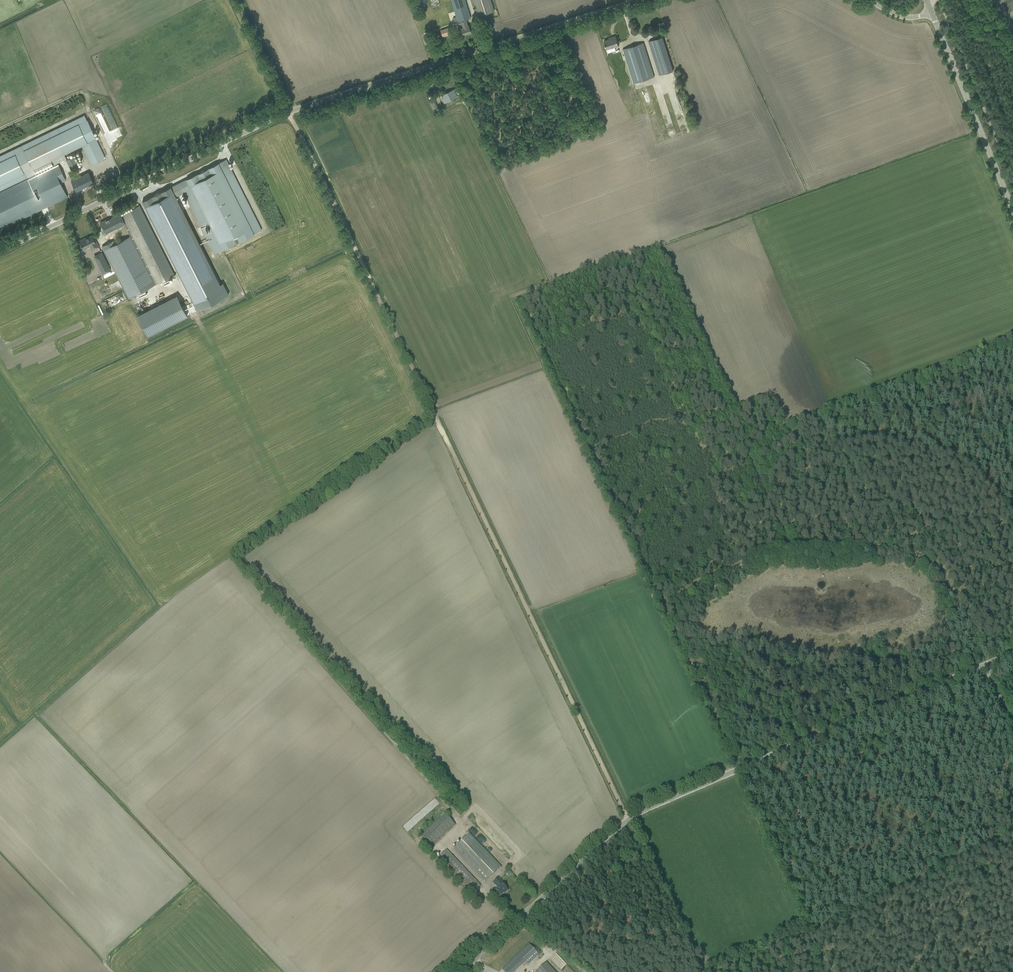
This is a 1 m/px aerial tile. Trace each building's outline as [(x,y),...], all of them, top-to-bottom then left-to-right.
[(453,7),(456,17),(453,18),(455,23),(458,22),(461,21),(463,27),(460,28),(463,35),(471,33),(468,25),(466,19),(470,18),(469,13),(465,0),(451,0),(453,7)] [(478,16),(494,11),(490,0),(473,0),(478,16)] [(611,39),(604,41),(607,49),(614,47),(615,48),(619,46),(616,36),(611,37),(611,39)] [(649,41),(650,46),(659,74),(673,70),(662,37),(649,41)] [(623,49),(624,54),(634,83),(654,76),(643,43),(623,49)] [(453,89),(441,95),(443,98),(442,98),(444,103),(457,97),(455,93),(453,89)] [(437,107),(433,99),(429,101),(433,109),(437,107)] [(66,158),(64,154),(81,145),(90,164),(105,157),(96,138),(87,120),(84,115),(0,156),(0,190),(66,158)] [(65,160),(71,172),(79,168),(74,156),(65,160)] [(171,186),(143,201),(194,303),(222,290),(175,197),(183,193),(214,254),(262,229),(226,159),(218,163),(218,162),(207,168),(197,173),(186,179),(171,187),(171,186)] [(0,192),(0,229),(68,196),(61,182),(66,180),(58,164),(0,192)] [(71,180),(74,187),(76,191),(94,183),(89,172),(71,180)] [(115,244),(116,246),(113,247),(110,242),(102,246),(128,297),(139,292),(144,289),(174,274),(139,205),(121,215),(119,213),(112,216),(112,217),(109,219),(109,218),(100,222),(106,234),(124,224),(130,237),(115,244)] [(79,240),(84,249),(90,246),(91,248),(93,247),(94,249),(99,247),(96,240),(95,241),(92,235),(86,238),(85,238),(79,240)] [(110,270),(102,252),(94,256),(96,261),(103,274),(110,270)] [(174,296),(137,315),(147,336),(187,315),(178,297),(177,295),(174,296)] [(420,834),(432,847),(455,825),(443,813),(420,834)] [(453,849),(485,882),(501,867),(469,833),(453,849)] [(468,894),(470,896),(471,895),(474,893),(481,886),(446,849),(436,860),(438,862),(439,862),(469,893),(468,894)] [(498,878),(492,883),(497,888),(495,890),(497,893),(496,894),(499,896),(499,895),(500,896),(505,892),(505,893),(508,890),(502,884),(503,883),(498,878)] [(474,897),(479,903),(484,899),(478,893),(474,897)] [(529,944),(516,956),(523,963),(525,961),(528,964),(539,954),(529,944)] [(546,963),(536,971),(555,971),(546,963)]
